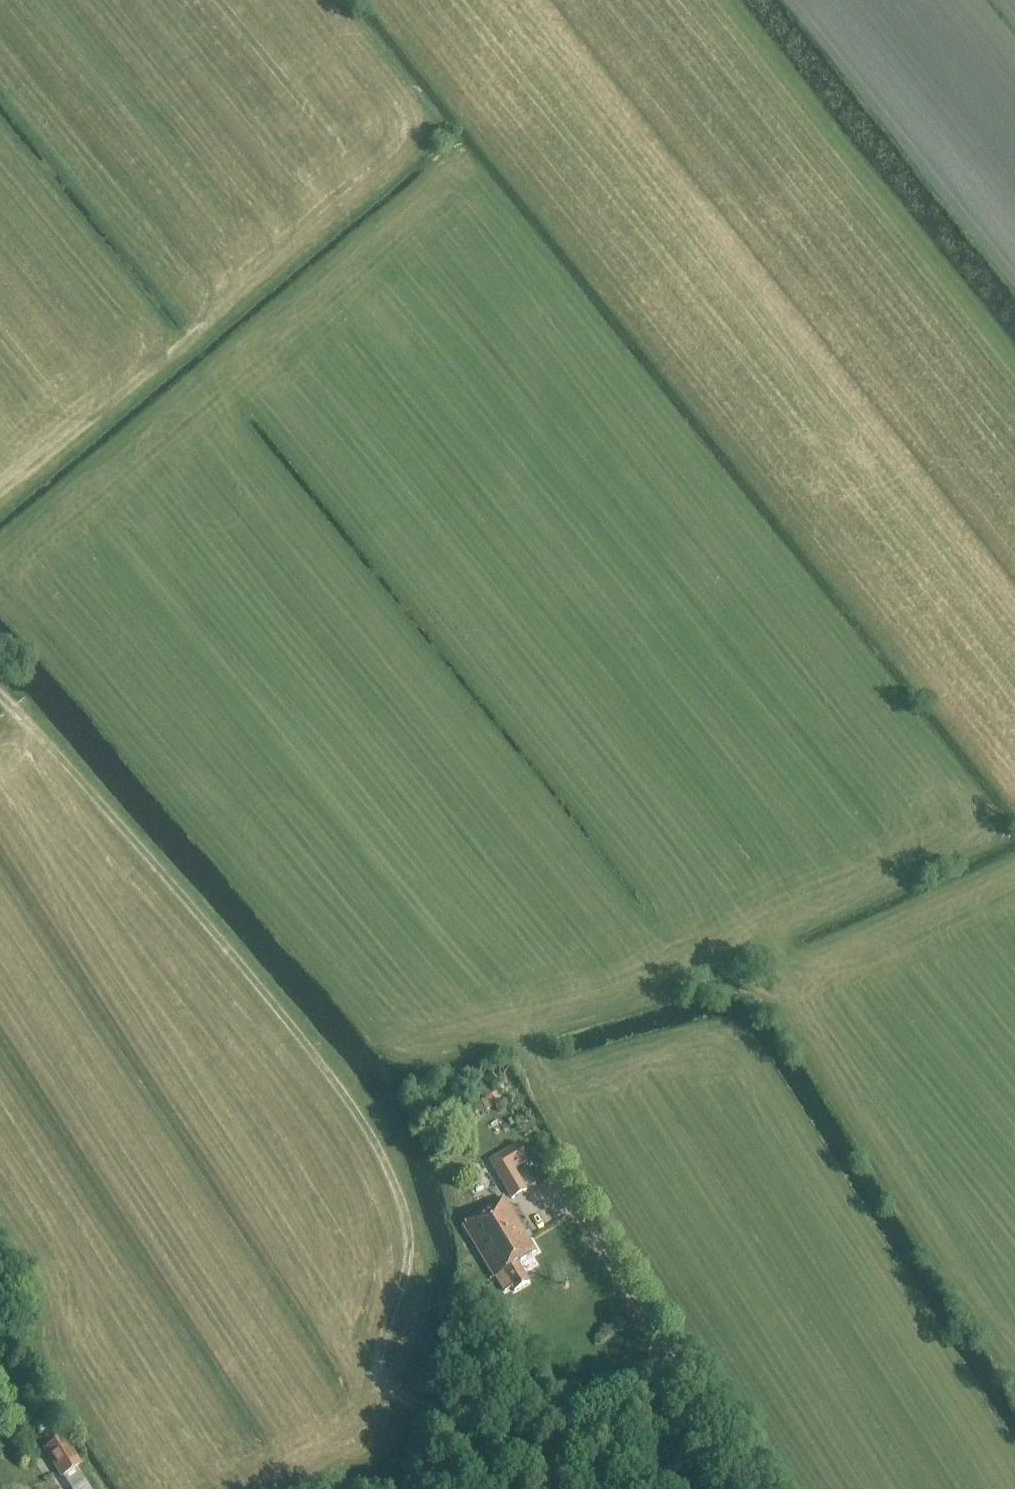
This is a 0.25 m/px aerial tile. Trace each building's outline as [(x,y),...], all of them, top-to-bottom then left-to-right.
[(498,1175),(511,1198),(526,1190),(512,1166),(511,1167),(504,1156),(492,1163),(499,1174),(498,1175)] [(519,1265),(536,1255),(505,1201),(475,1218),(478,1222),(466,1229),(495,1279),(498,1278),(507,1292),(512,1289),(514,1292),(529,1283),(519,1265)] [(45,1451),(62,1478),(81,1466),(64,1440),(57,1445),(52,1438),(44,1443),(48,1449),(45,1451)] [(91,1482),(89,1482),(86,1471),(74,1475),(79,1488),(94,1488),(91,1482)]
